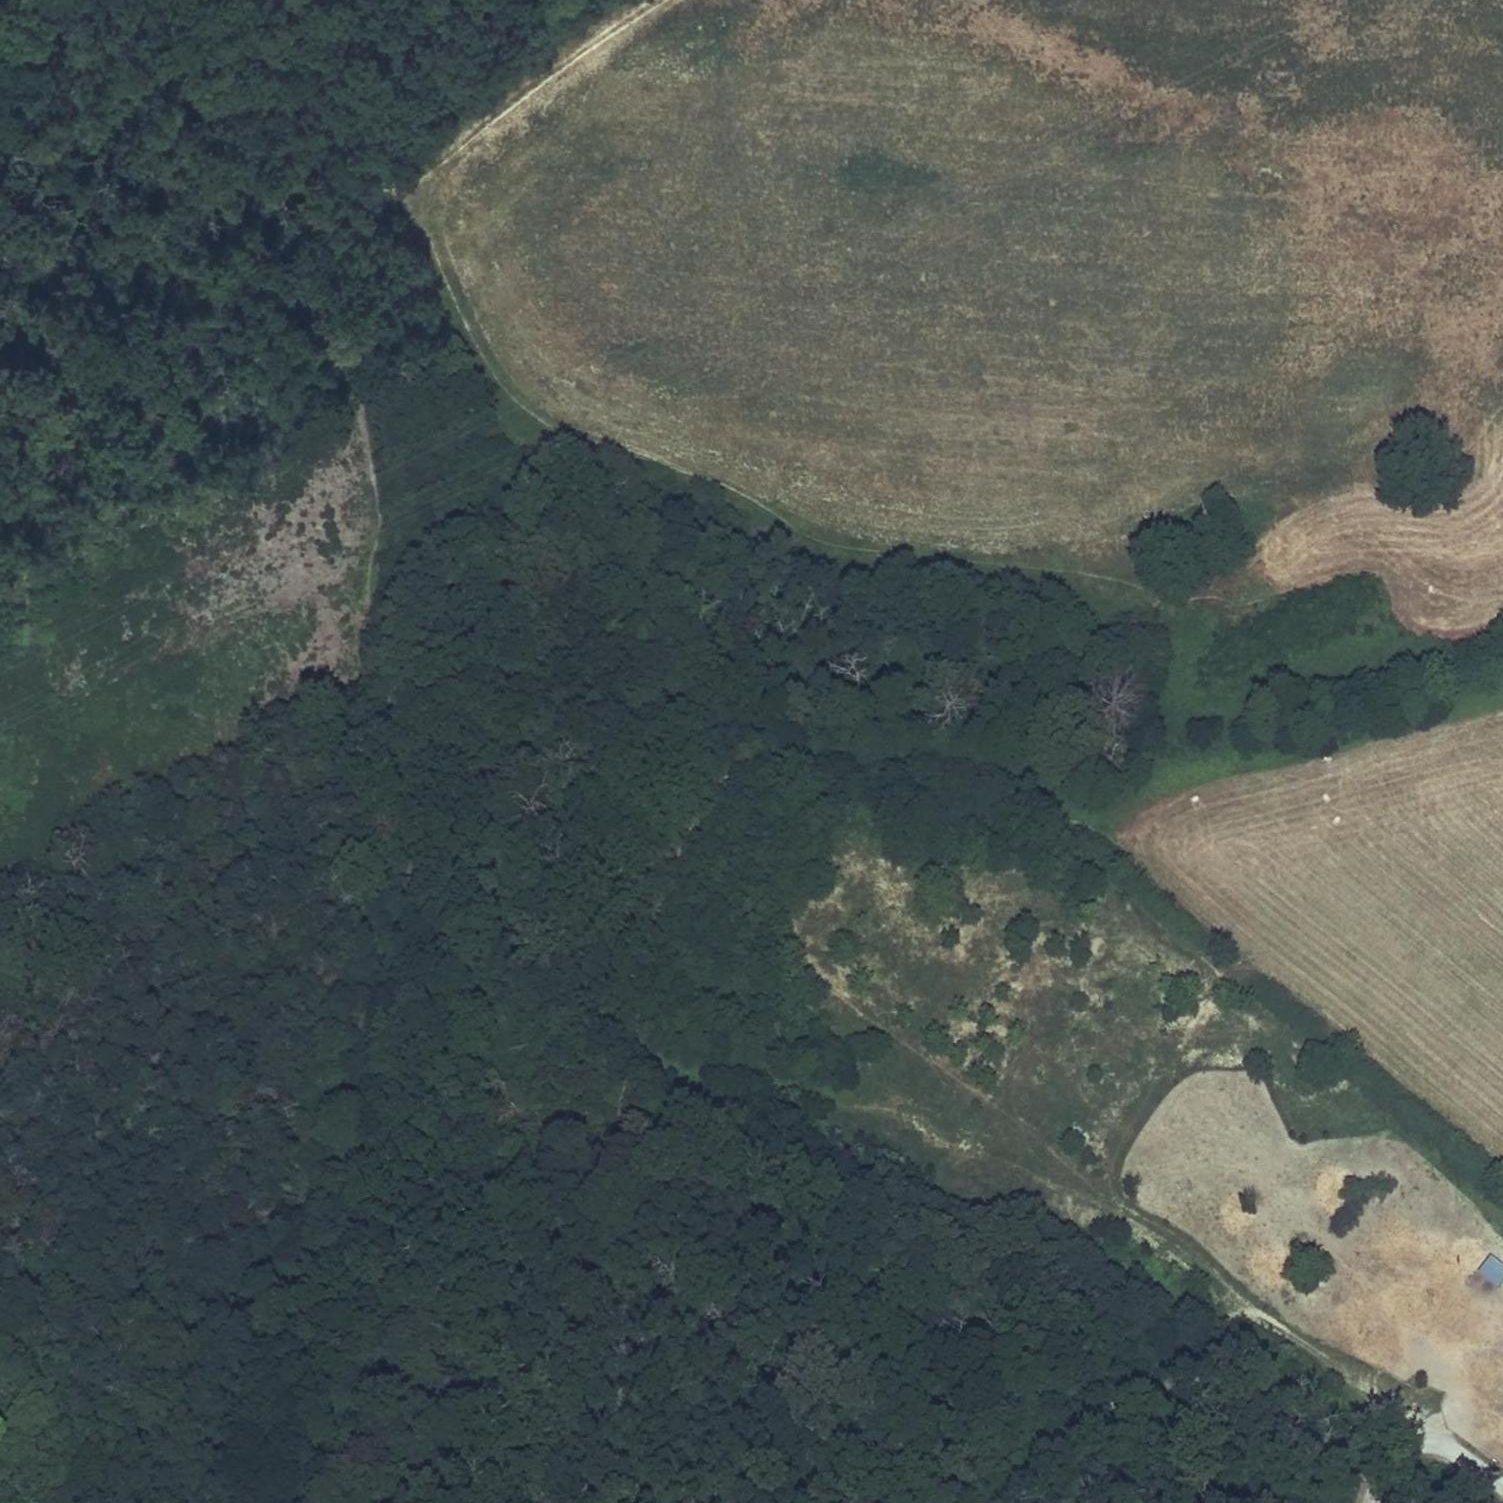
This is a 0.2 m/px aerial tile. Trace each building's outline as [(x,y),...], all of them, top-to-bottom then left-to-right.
[(1502,1284),(1502,1268),(1489,1258),(1477,1276),(1498,1291),(1502,1284)]
